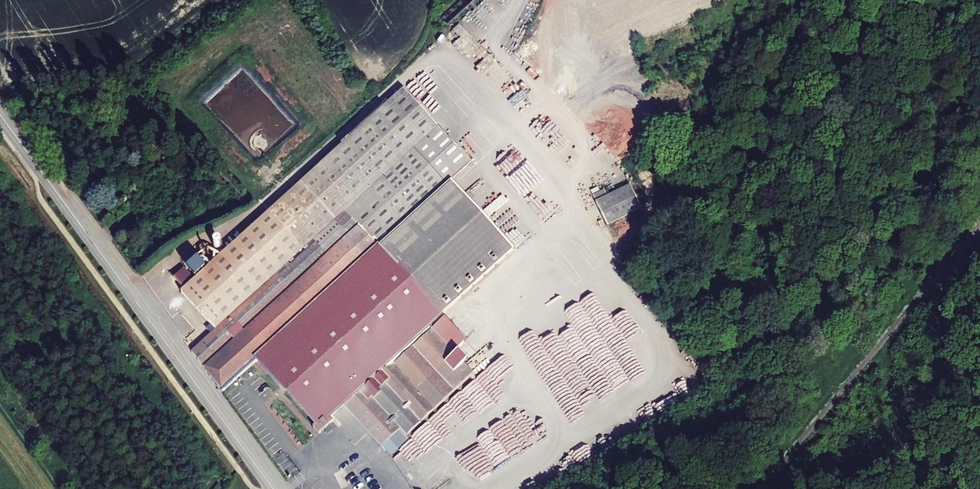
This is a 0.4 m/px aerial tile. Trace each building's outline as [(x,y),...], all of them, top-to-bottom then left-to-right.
[(430,81),(422,88),(430,96),(438,89),(430,81)] [(213,333),(189,356),(219,396),(257,361),(317,426),(328,419),(341,408),(358,426),(377,447),(396,430),(401,435),(467,375),(397,300),(410,288),(435,316),(509,249),(446,179),(464,163),(397,90),(175,293),(213,333)] [(602,188),(590,194),(605,224),(639,206),(628,184),(606,196),(602,188)]
